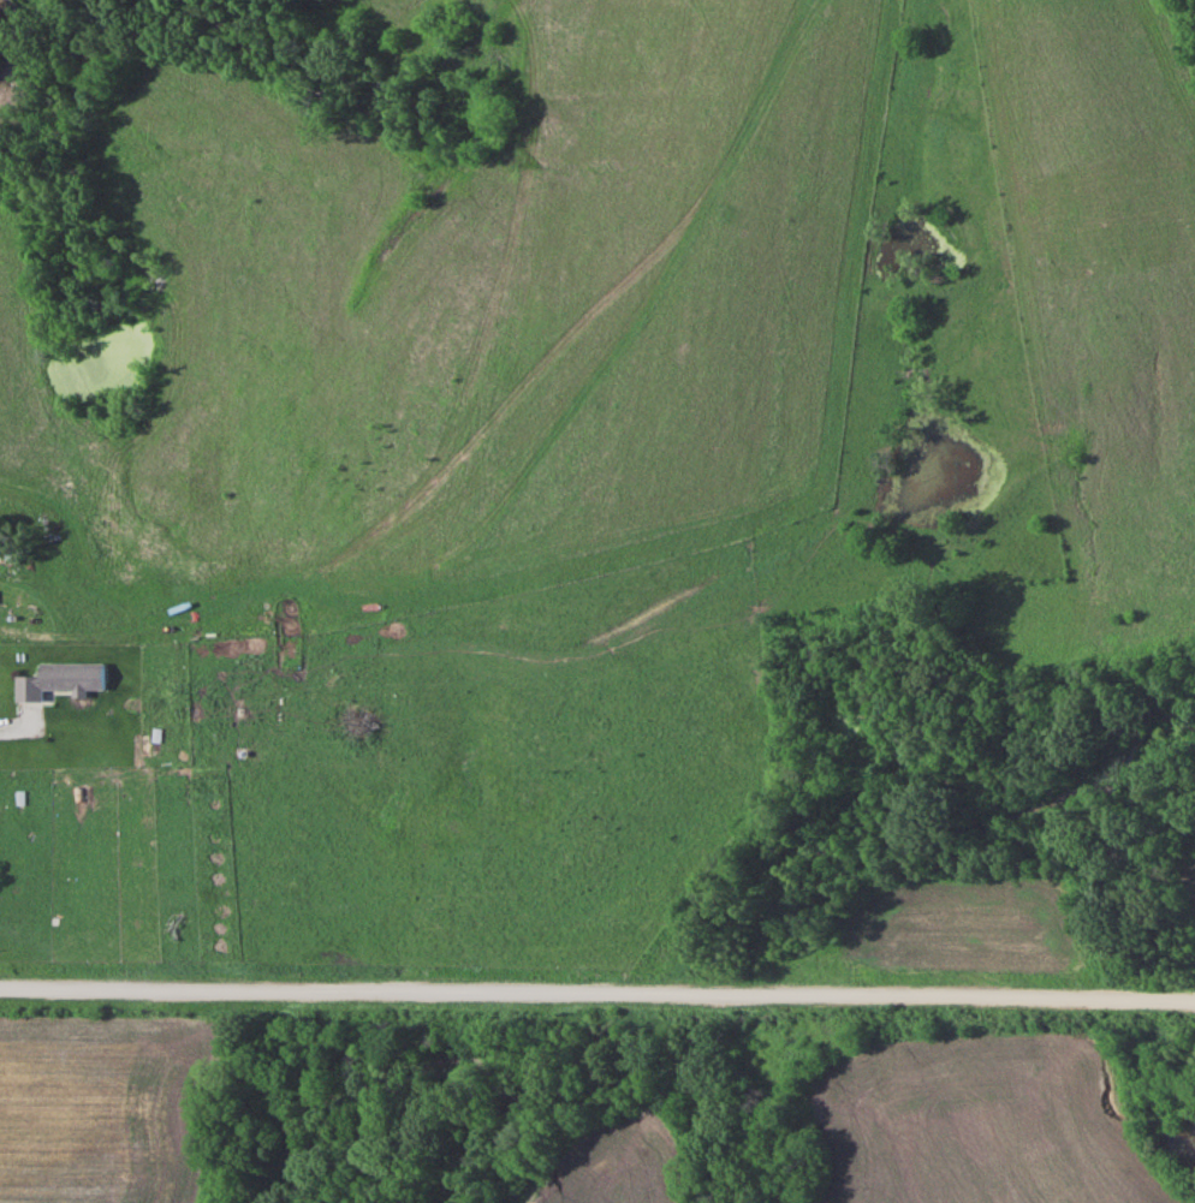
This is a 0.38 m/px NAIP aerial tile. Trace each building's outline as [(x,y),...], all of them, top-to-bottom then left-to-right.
[(102,661),(36,661),(36,674),(13,674),(13,700),(40,700),(40,690),(102,690),(102,661)]
